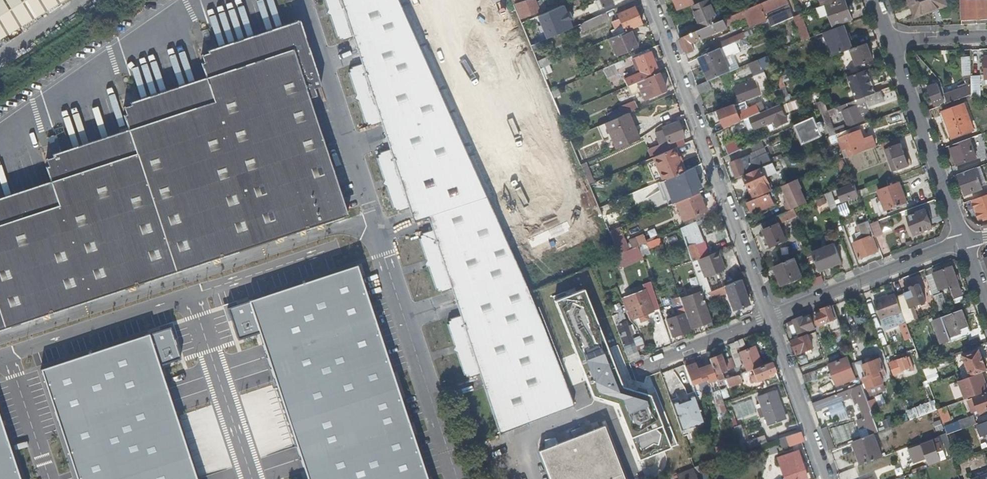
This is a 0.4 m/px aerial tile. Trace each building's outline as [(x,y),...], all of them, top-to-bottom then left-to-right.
[(61,0),(0,0),(0,37),(61,0)] [(540,331),(525,292),(520,279),(433,85),(395,0),(321,0),(324,8),(329,11),(327,16),(334,37),(335,37),(336,40),(339,39),(340,41),(350,37),(358,63),(348,67),(349,69),(346,70),(347,73),(346,73),(352,94),(357,96),(355,102),(362,124),(364,123),(365,126),(368,125),(368,126),(378,123),(387,149),(376,153),(377,154),(374,155),(375,157),(374,158),(381,180),(385,182),(383,187),(391,209),(392,209),(393,211),(396,210),(397,212),(407,209),(411,223),(425,218),(429,229),(419,233),(418,234),(416,235),(417,237),(415,238),(423,260),(427,262),(425,268),(432,289),(434,289),(435,292),(438,291),(438,292),(449,288),(458,315),(447,318),(447,319),(444,320),(445,323),(444,324),(451,346),(454,346),(456,347),(456,349),(455,351),(453,352),(461,373),(462,374),(464,377),(466,376),(467,377),(477,374),(496,434),(569,405),(553,363),(540,331)] [(536,0),(513,0),(512,1),(513,6),(515,5),(522,20),(546,10),(542,0),(540,0),(536,2),(536,0)] [(602,5),(584,13),(587,19),(615,7),(613,2),(617,0),(600,0),(602,5)] [(679,8),(694,3),(693,0),(676,0),(679,8)] [(710,0),(707,0),(693,6),(703,29),(715,24),(718,22),(719,22),(710,0)] [(767,9),(787,1),(787,0),(770,0),(764,2),(767,9)] [(827,6),(834,26),(840,23),(844,22),(852,19),(845,0),(844,0),(827,6)] [(942,0),(909,0),(914,14),(944,4),(942,0)] [(961,19),(967,19),(986,18),(986,0),(978,0),(967,0),(960,0),(961,19)] [(715,24),(718,31),(728,27),(728,26),(749,17),(752,24),(766,18),(763,11),(767,9),(764,2),(750,9),(719,22),(718,22),(715,24)] [(612,30),(615,36),(625,32),(625,31),(642,23),(635,6),(617,14),(621,21),(618,22),(617,20),(613,22),(616,29),(612,30)] [(770,18),(773,26),(791,18),(788,10),(770,18)] [(609,20),(606,13),(580,24),(583,31),(609,20)] [(809,37),(800,14),(793,17),(802,40),(809,37)] [(7,328),(129,286),(177,271),(344,216),(305,99),(312,97),(310,89),(317,87),(296,21),(280,27),(281,30),(214,52),(213,49),(204,52),(205,55),(197,57),(200,64),(197,65),(203,82),(136,104),(135,100),(126,104),(126,106),(119,109),(121,115),(119,116),(124,134),(58,156),(57,153),(48,156),(48,158),(41,160),(43,168),(41,169),(46,186),(0,201),(0,330),(7,328)] [(689,35),(691,42),(718,31),(715,24),(703,29),(689,35)] [(853,49),(844,25),(822,33),(831,57),(851,49),(853,49)] [(635,28),(632,30),(637,42),(640,41),(635,28)] [(639,47),(637,42),(632,30),(632,29),(625,32),(615,36),(612,38),(619,56),(639,47)] [(716,50),(735,42),(748,37),(753,34),(752,31),(744,34),(743,32),(714,45),(716,50)] [(694,50),(691,42),(689,35),(680,39),(686,54),(694,50)] [(821,51),(826,50),(823,36),(818,38),(821,51)] [(700,57),(710,81),(730,72),(725,58),(740,52),(735,42),(712,52),(700,57)] [(873,60),(867,44),(853,49),(851,49),(857,66),(860,65),(864,63),(873,60)] [(651,52),(650,49),(635,55),(636,58),(650,52),(651,52)] [(625,79),(628,86),(636,83),(652,75),(658,73),(659,73),(650,52),(636,58),(641,72),(625,79)] [(536,61),(544,75),(552,70),(545,56),(536,61)] [(962,76),(964,76),(971,76),(970,57),(961,58),(962,76)] [(762,69),(758,59),(748,64),(752,73),(759,70),(762,69)] [(625,65),(623,60),(614,64),(617,69),(625,65)] [(618,73),(617,69),(614,64),(604,69),(608,78),(618,73)] [(869,76),(867,70),(848,77),(857,100),(875,93),(872,86),(873,85),(870,76),(869,76)] [(665,90),(658,73),(652,75),(636,83),(643,100),(653,96),(665,90)] [(735,87),(740,102),(744,100),(769,91),(762,73),(760,73),(754,76),(751,77),(753,81),(735,87)] [(979,94),(978,75),(971,76),(971,85),(971,95),(979,94)] [(955,87),(956,90),(971,85),(971,76),(964,76),(964,83),(955,87)] [(789,98),(780,77),(776,79),(779,87),(784,100),(789,98)] [(712,88),(709,81),(698,86),(701,93),(712,88)] [(944,102),(945,105),(971,95),(971,85),(956,90),(945,94),(943,91),(940,92),(937,83),(928,87),(935,105),(944,102)] [(884,102),(880,91),(875,93),(857,100),(855,101),(857,106),(842,111),(847,126),(868,118),(865,109),(884,102)] [(619,107),(619,109),(622,116),(626,114),(638,109),(634,100),(619,107)] [(719,110),(727,128),(746,119),(761,113),(757,104),(747,108),(744,100),(740,102),(734,104),(719,110)] [(789,121),(781,104),(761,113),(746,119),(751,131),(775,120),(778,126),(789,121)] [(973,130),(964,105),(942,112),(952,138),(973,130)] [(607,114),(610,121),(622,116),(619,109),(607,114)] [(822,113),(831,136),(836,134),(834,128),(828,111),(822,113)] [(605,123),(616,149),(639,139),(635,130),(633,131),(626,114),(622,116),(610,121),(605,123)] [(817,123),(814,117),(795,125),(803,144),(822,135),(820,129),(824,127),(822,123),(820,122),(817,123)] [(650,151),(653,157),(673,148),(676,147),(683,144),(680,138),(684,137),(678,121),(662,127),(668,143),(650,151)] [(844,125),(834,128),(836,134),(846,131),(844,125)] [(848,147),(851,155),(876,146),(873,137),(864,140),(861,130),(838,139),(842,150),(848,147)] [(823,140),(832,164),(837,162),(843,158),(845,158),(842,150),(838,139),(836,134),(831,136),(823,140)] [(908,166),(899,138),(885,143),(894,171),(908,166)] [(971,143),(969,138),(950,145),(957,164),(976,158),(971,143)] [(733,140),(723,144),(726,152),(736,149),(733,140)] [(765,149),(761,140),(753,144),(750,145),(754,153),(765,149)] [(653,157),(662,180),(681,172),(683,171),(676,155),(673,148),(653,157)] [(731,163),(737,178),(744,175),(772,163),(766,149),(765,149),(754,153),(731,163)] [(777,172),(773,162),(772,163),(744,175),(751,192),(752,192),(755,198),(772,191),(769,184),(766,177),(777,172)] [(594,182),(586,163),(581,165),(589,185),(594,182)] [(981,166),(975,168),(982,187),(986,185),(986,183),(981,166)] [(683,171),(681,172),(662,180),(660,181),(663,189),(660,191),(665,202),(700,187),(693,168),(683,171)] [(961,182),(963,187),(966,194),(982,188),(982,187),(975,168),(958,174),(961,182)] [(802,188),(798,179),(794,181),(780,187),(783,195),(786,202),(783,203),(781,204),(785,212),(793,209),(793,208),(793,207),(794,207),(795,207),(795,208),(808,202),(801,188),(802,188)] [(898,183),(877,190),(885,211),(906,204),(898,183)] [(842,201),(859,195),(857,191),(855,184),(838,190),(842,201)] [(869,194),(866,187),(857,191),(859,195),(860,197),(869,194)] [(831,192),(825,194),(829,204),(835,201),(831,192)] [(704,211),(697,193),(670,205),(674,214),(679,212),(682,220),(704,211)] [(767,194),(748,202),(753,213),(771,204),(767,194)] [(821,207),(829,204),(825,194),(818,198),(821,207)] [(981,196),(982,199),(974,202),(973,202),(979,218),(982,217),(984,220),(986,219),(986,194),(981,196)] [(617,226),(607,204),(599,208),(608,230),(617,226)] [(779,224),(797,215),(794,208),(793,209),(785,212),(761,223),(771,246),(786,239),(779,224)] [(932,228),(928,218),(925,219),(922,211),(907,216),(914,235),(932,228)] [(878,221),(869,224),(874,237),(874,238),(883,235),(878,221)] [(873,237),(874,237),(869,224),(869,222),(858,225),(863,237),(860,238),(861,241),(854,243),(860,258),(878,251),(873,237)] [(702,242),(694,223),(680,228),(691,262),(701,258),(696,244),(702,242)] [(629,250),(619,228),(610,232),(619,255),(629,250)] [(639,246),(635,237),(628,239),(632,249),(637,247),(639,246)] [(661,243),(659,237),(646,243),(648,248),(661,243)] [(713,244),(716,252),(732,245),(729,237),(713,244)] [(835,245),(812,253),(820,272),(842,263),(835,245)] [(641,256),(637,247),(632,249),(629,250),(619,255),(613,257),(617,266),(641,256)] [(718,253),(693,262),(696,272),(702,270),(705,278),(725,271),(718,253)] [(802,277),(794,259),(775,266),(782,285),(802,277)] [(354,263),(227,308),(234,336),(254,330),(299,478),(425,478),(354,263)] [(638,281),(634,269),(626,271),(618,272),(613,264),(607,264),(597,268),(604,292),(638,281)] [(962,294),(952,267),(933,274),(939,291),(950,287),(954,297),(962,294)] [(813,286),(822,281),(819,276),(811,280),(813,286)] [(742,287),(747,286),(744,278),(728,284),(724,286),(726,292),(733,310),(748,304),(742,287)] [(648,313),(658,309),(650,283),(642,285),(644,290),(626,297),(621,287),(617,288),(621,299),(623,299),(631,320),(642,315),(643,320),(649,318),(648,313)] [(926,302),(920,284),(910,288),(912,291),(905,293),(896,296),(901,310),(906,322),(906,323),(915,320),(911,308),(926,302)] [(724,286),(709,292),(711,297),(711,298),(726,292),(724,286)] [(611,406),(634,463),(670,448),(644,394),(616,384),(582,288),(548,302),(588,399),(611,406)] [(880,317),(901,310),(896,296),(895,292),(874,300),(880,317)] [(702,293),(680,300),(685,314),(686,318),(688,317),(692,328),(711,321),(704,300),(702,295),(702,293)] [(942,293),(933,296),(939,311),(948,308),(942,293)] [(684,314),(685,314),(680,300),(680,298),(673,300),(677,313),(681,312),(682,314),(666,319),(672,337),(690,331),(684,314)] [(831,333),(841,329),(831,303),(820,308),(822,312),(815,315),(819,325),(827,322),(831,333)] [(962,309),(932,320),(941,344),(950,341),(951,343),(968,337),(967,335),(968,335),(969,334),(969,333),(969,332),(970,331),(962,309)] [(640,358),(637,351),(633,340),(631,336),(628,327),(622,312),(612,316),(629,362),(640,358)] [(814,327),(808,312),(793,319),(798,333),(814,327)] [(903,334),(909,332),(906,323),(906,322),(899,324),(903,334)] [(75,478),(194,478),(158,366),(177,358),(167,328),(39,369),(75,478)] [(808,335),(792,341),(796,352),(803,349),(804,352),(813,348),(808,335)] [(639,337),(633,340),(637,351),(644,348),(639,337)] [(745,345),(743,338),(726,345),(730,357),(734,368),(737,375),(739,374),(742,373),(740,367),(742,366),(736,349),(745,345)] [(740,352),(747,371),(752,369),(761,366),(754,347),(740,352)] [(979,350),(964,356),(971,376),(982,373),(986,371),(979,350)] [(710,357),(709,359),(710,364),(716,378),(717,383),(724,380),(725,380),(722,371),(726,370),(726,371),(734,368),(730,357),(722,360),(720,355),(717,356),(715,355),(710,357)] [(867,376),(860,379),(862,385),(864,390),(883,383),(879,372),(884,370),(879,355),(862,361),(867,376)] [(854,377),(858,375),(854,362),(849,364),(847,358),(829,365),(832,373),(828,374),(830,380),(834,378),(837,385),(855,378),(854,377)] [(899,363),(890,366),(893,374),(910,368),(906,358),(898,360),(899,363)] [(763,379),(766,387),(778,382),(775,374),(771,362),(761,366),(752,369),(757,381),(763,379)] [(694,363),(684,366),(692,385),(703,384),(694,363)] [(922,367),(927,383),(938,379),(933,363),(922,367)] [(698,368),(703,384),(716,378),(710,364),(698,368)] [(669,391),(680,385),(672,368),(661,374),(669,391)] [(816,372),(803,376),(806,382),(819,378),(816,372)] [(986,391),(986,382),(985,383),(984,380),(982,373),(971,376),(958,381),(965,399),(986,391)] [(742,383),(739,374),(737,375),(726,380),(729,388),(742,383)] [(717,383),(719,390),(729,388),(726,380),(725,380),(724,380),(717,383)] [(831,396),(812,403),(815,410),(849,397),(853,396),(856,404),(859,403),(864,418),(857,421),(860,428),(867,425),(870,435),(871,435),(879,432),(870,408),(865,394),(864,390),(862,385),(850,389),(847,390),(842,392),(831,396)] [(830,391),(831,396),(842,392),(840,387),(830,391)] [(785,419),(775,391),(758,397),(768,425),(785,419)] [(872,391),(865,394),(870,408),(877,406),(872,391)] [(971,413),(978,410),(980,415),(986,413),(986,393),(966,400),(971,413)] [(678,401),(671,403),(673,408),(681,431),(705,422),(696,397),(695,395),(688,397),(688,399),(679,402),(678,401)] [(751,412),(746,397),(730,402),(736,417),(751,412)] [(925,407),(917,410),(919,417),(927,414),(925,407)] [(951,420),(946,407),(938,410),(943,423),(951,420)] [(958,421),(961,429),(976,423),(973,415),(958,421)] [(935,431),(942,429),(939,420),(933,422),(935,431)] [(736,422),(732,423),(742,451),(757,446),(754,439),(746,441),(740,425),(737,425),(736,422)] [(584,434),(600,474),(602,478),(623,478),(603,427),(584,434)] [(801,442),(803,441),(800,432),(778,439),(781,448),(801,442)] [(941,435),(950,459),(951,458),(955,457),(947,434),(946,433),(941,435)] [(581,434),(535,451),(546,478),(598,478),(581,434)] [(856,456),(859,466),(880,458),(871,435),(870,435),(852,442),(858,455),(856,456)] [(764,436),(754,439),(757,446),(766,443),(764,436)] [(0,437),(0,478),(14,478),(0,437)] [(923,445),(917,448),(921,460),(928,458),(930,463),(940,460),(937,452),(943,449),(940,441),(934,444),(933,440),(923,444),(923,445)] [(729,447),(715,452),(718,459),(732,455),(729,447)] [(797,451),(778,458),(786,478),(807,478),(797,451)] [(857,476),(855,469),(843,472),(845,478),(847,478),(857,476)] [(695,477),(694,477),(692,470),(678,475),(679,478),(695,478),(695,477)]
